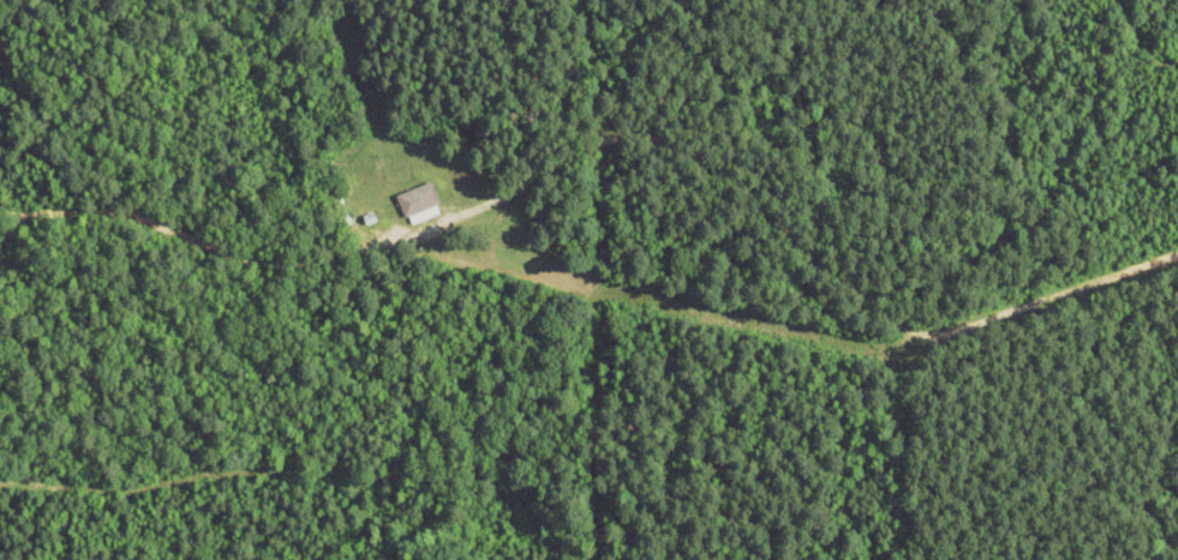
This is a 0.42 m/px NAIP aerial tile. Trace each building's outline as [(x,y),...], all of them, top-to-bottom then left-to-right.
[(438,211),(427,181),(393,194),(404,224),(438,211)]
